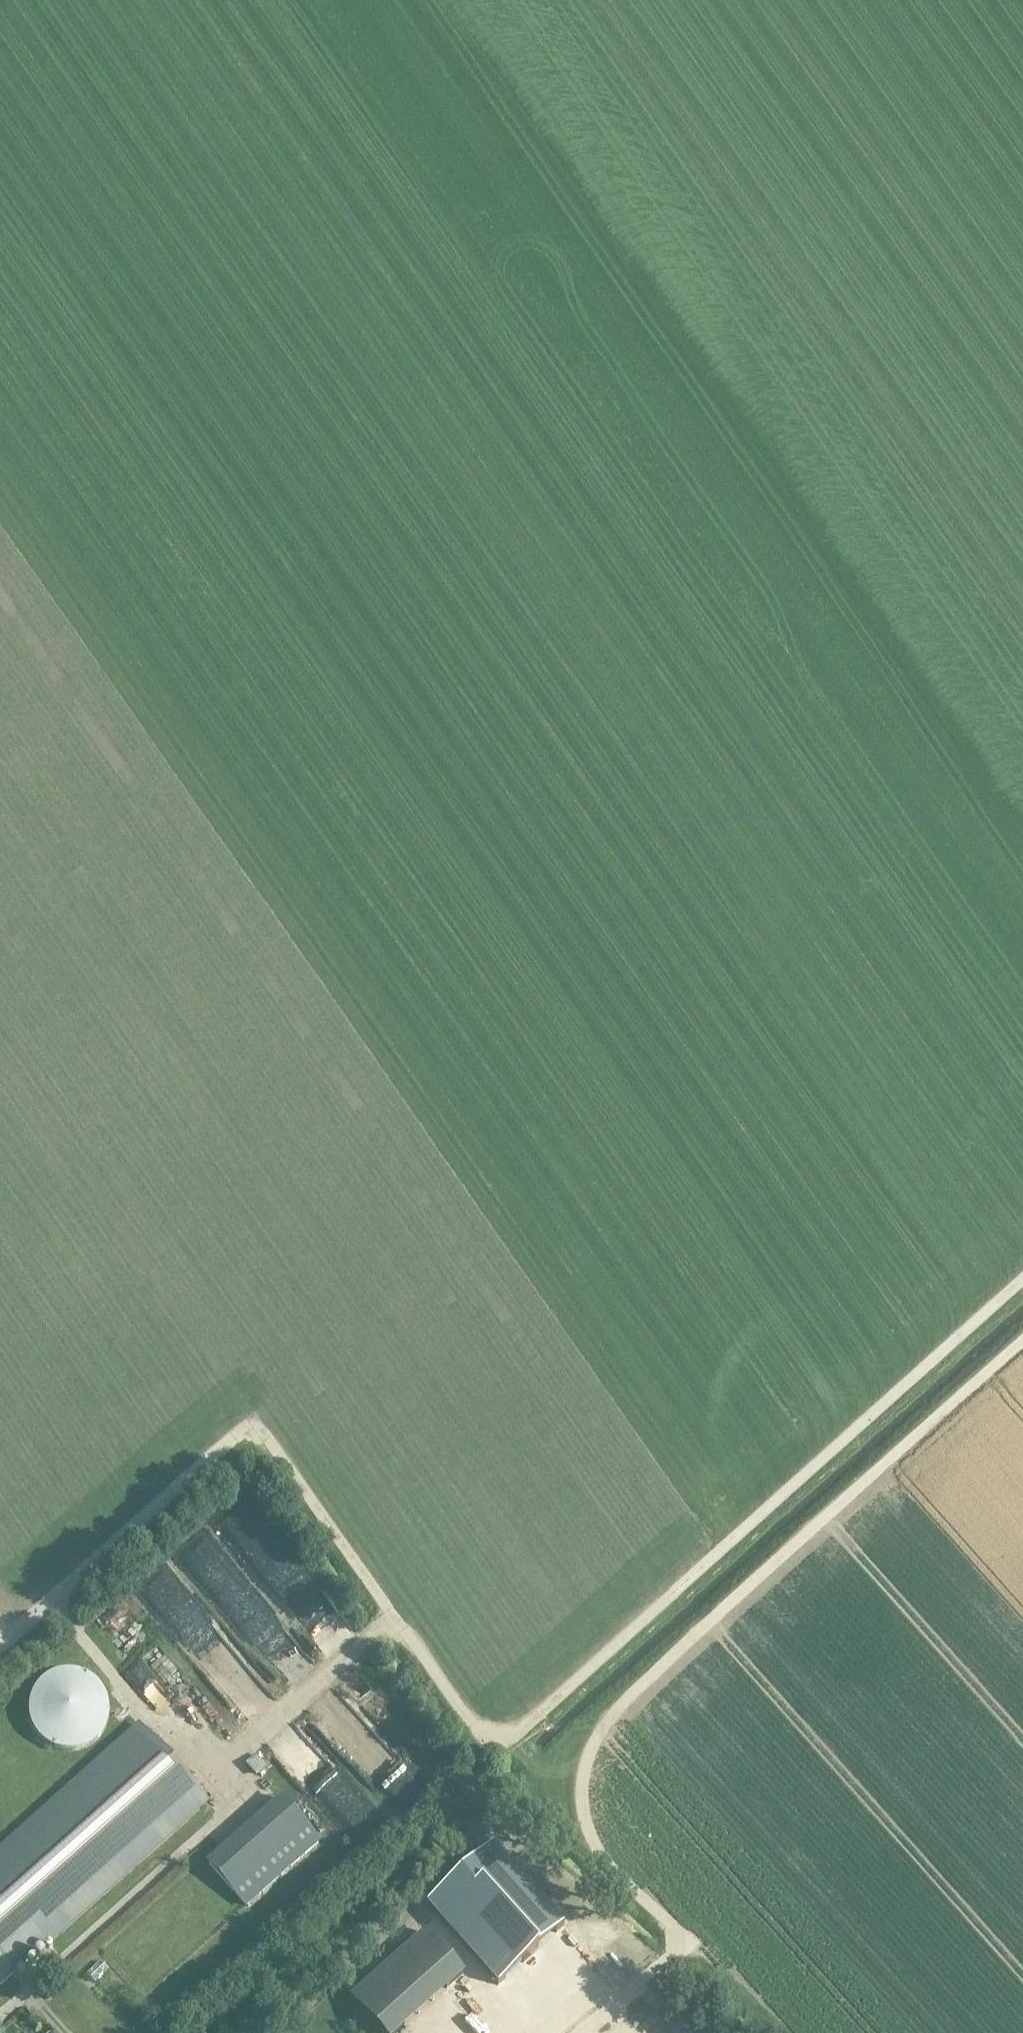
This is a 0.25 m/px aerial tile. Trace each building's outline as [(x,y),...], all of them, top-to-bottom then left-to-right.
[(202,1530),(181,1549),(221,1594),(242,1576),(202,1530)] [(163,1562),(140,1584),(170,1615),(193,1594),(163,1562)] [(307,1584),(291,1599),(313,1623),(329,1607),(307,1584)] [(147,1665),(135,1680),(169,1706),(180,1691),(147,1665)] [(48,1679),(41,1684),(34,1694),(31,1704),(30,1715),(32,1726),(38,1736),(46,1744),(56,1750),(67,1752),(78,1752),(88,1748),(98,1741),(104,1732),(109,1722),(110,1711),(108,1699),(103,1689),(95,1681),(85,1675),(74,1673),(65,1673),(56,1675),(48,1679)] [(138,1726),(139,1727),(0,1850),(0,1985),(206,1802),(206,1801),(139,1726),(138,1726)] [(340,1824),(347,1819),(360,1838),(382,1822),(356,1784),(327,1804),(340,1824)] [(204,1858),(245,1907),(320,1846),(280,1796),(204,1858)] [(504,1862),(438,1921),(509,2000),(575,1941),(504,1862)] [(374,2032),(387,2032),(460,1970),(422,1927),(342,1996),(374,2032)] [(97,1982),(111,1969),(103,1960),(89,1973),(97,1982)] [(454,2022),(462,2032),(480,2032),(465,2014),(454,2022)]
